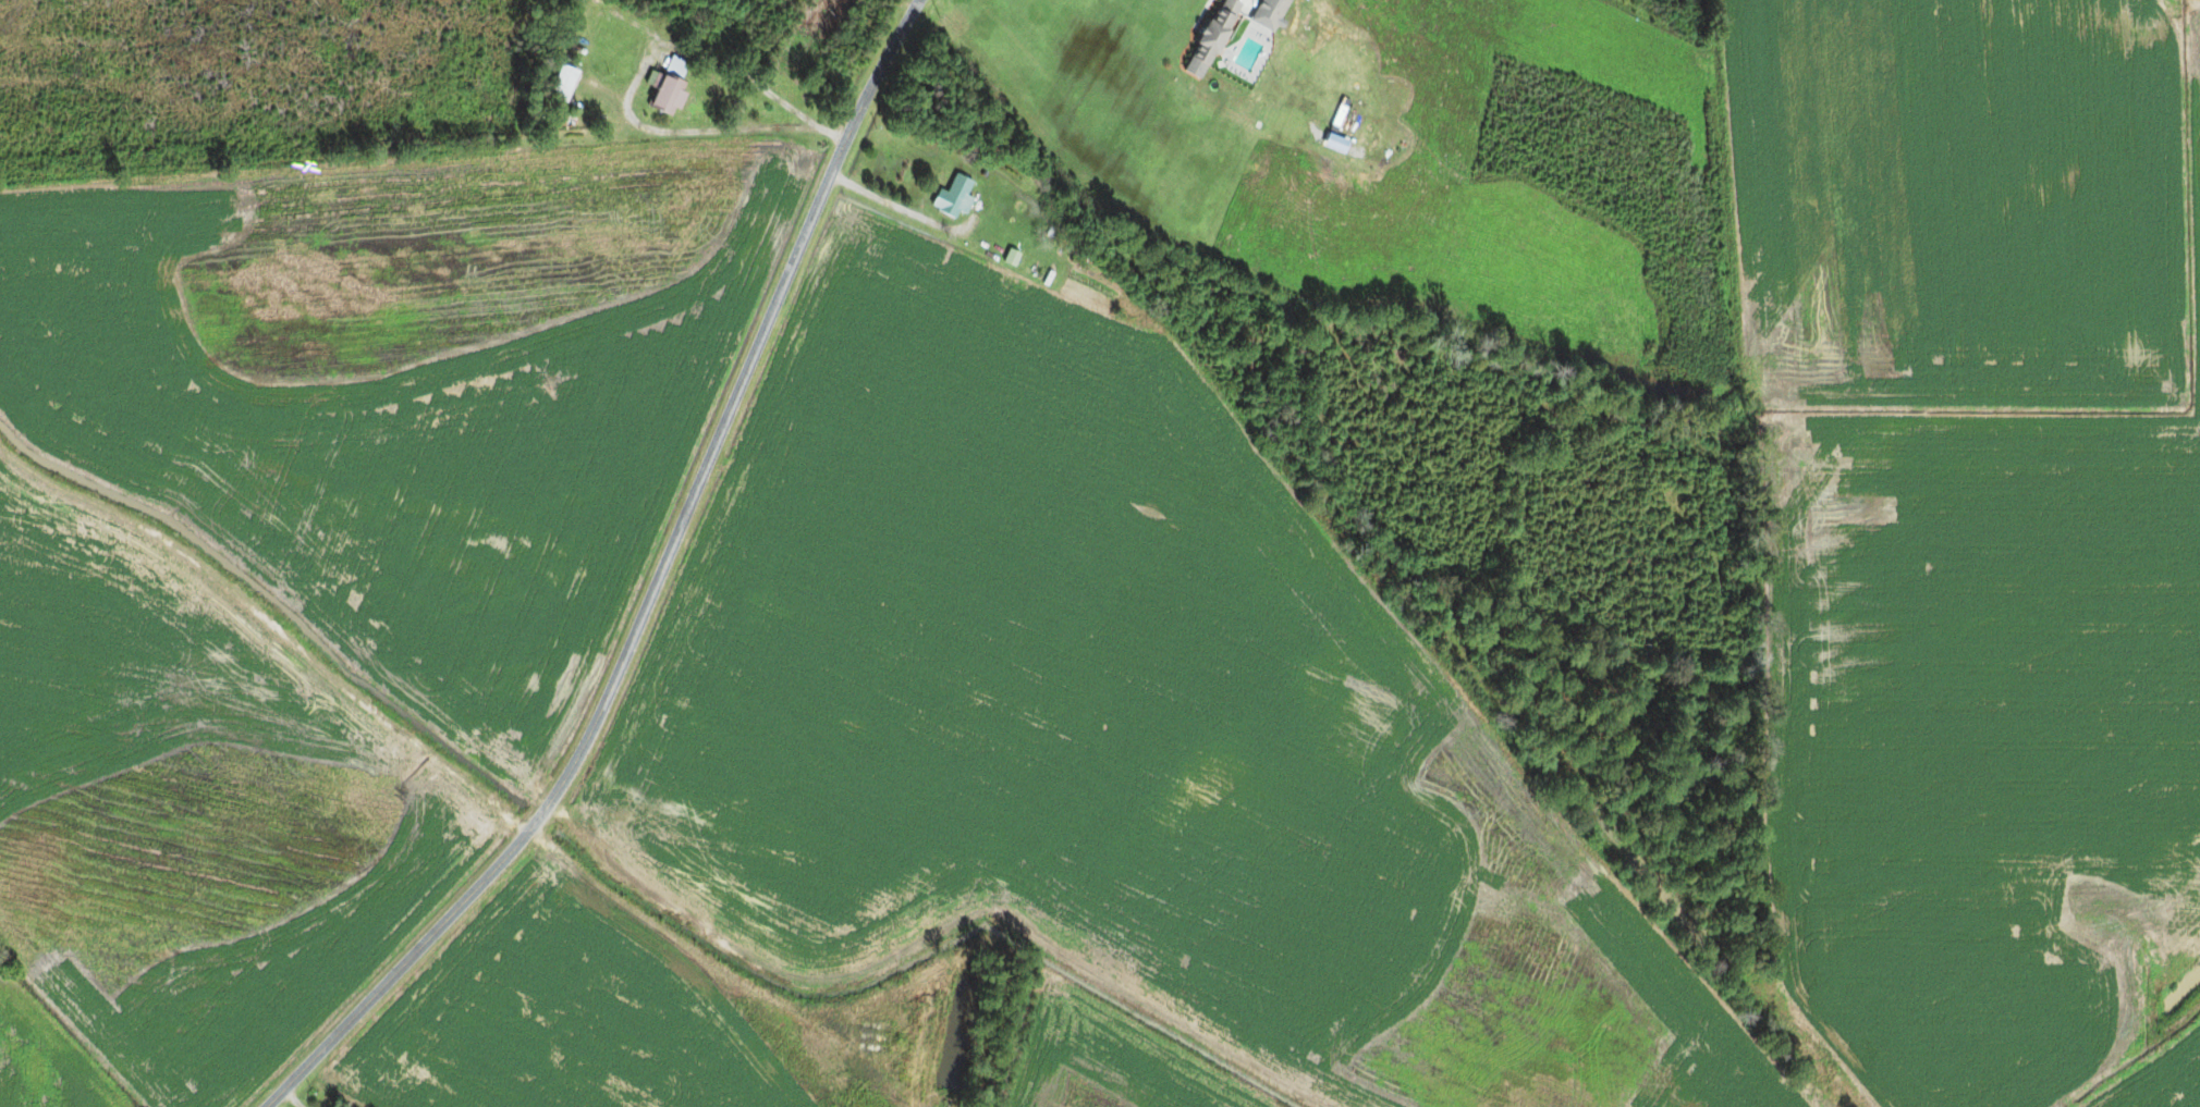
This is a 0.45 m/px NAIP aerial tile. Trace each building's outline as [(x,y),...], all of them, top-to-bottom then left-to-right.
[(1202,80),(1240,4),(1231,0),(1219,0),(1183,71),(1202,80)] [(1249,20),(1272,33),(1291,0),(1260,0),(1249,20)] [(658,91),(650,107),(671,116),(675,106),(681,108),(687,93),(684,91),(688,82),(683,79),(692,61),(673,52),(664,73),(652,66),(644,86),(658,91)] [(563,66),(550,97),(569,104),(582,74),(563,66)] [(939,189),(930,207),(955,219),(959,211),(964,214),(972,199),(965,195),(971,181),(955,174),(946,193),(939,189)] [(1020,254),(1009,249),(1004,262),(1014,266),(1020,254)]
